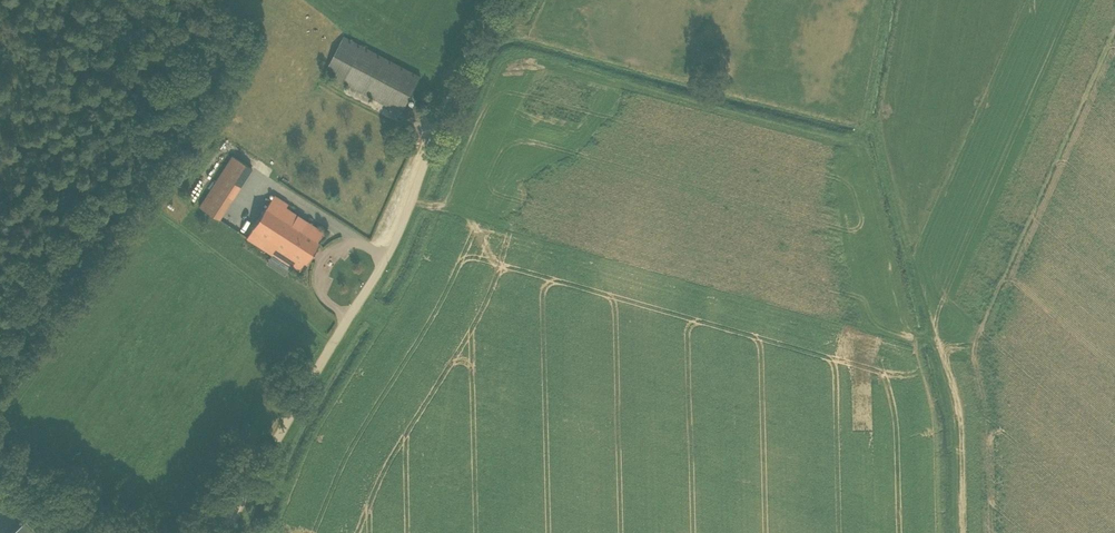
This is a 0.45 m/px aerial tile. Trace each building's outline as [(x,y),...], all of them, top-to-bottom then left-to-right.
[(421,76),(344,36),(325,72),(407,115),(412,106),(407,103),(421,76)] [(252,169),(232,156),(198,207),(219,220),(252,169)] [(323,232),(286,208),(288,204),(275,195),(272,199),(266,207),(253,228),(247,237),(298,270),(304,262),(307,263),(320,243),(317,241),(323,232)]
